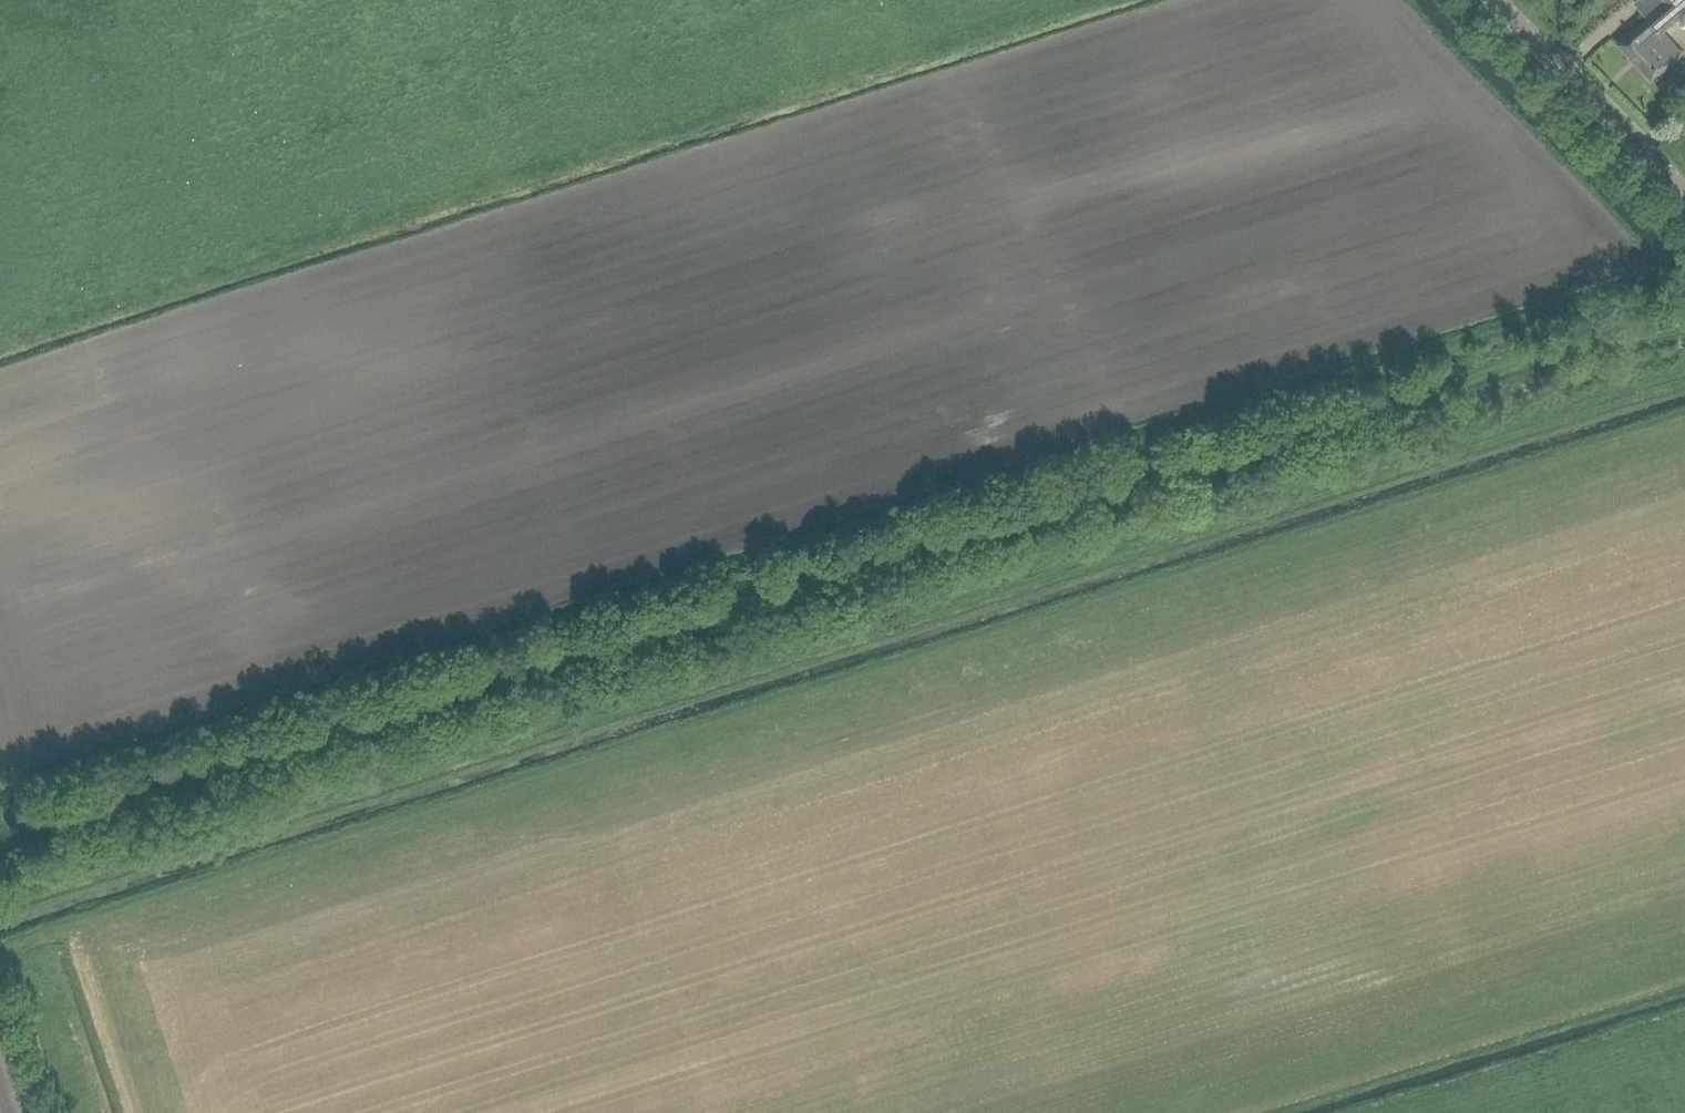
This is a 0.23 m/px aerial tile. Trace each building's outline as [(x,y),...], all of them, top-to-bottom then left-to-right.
[(1684,20),(1684,0),(1663,0),(1665,2),(1648,18),(1617,44),(1651,81),(1682,55),(1662,33),(1679,17),(1683,21),(1684,20)]
